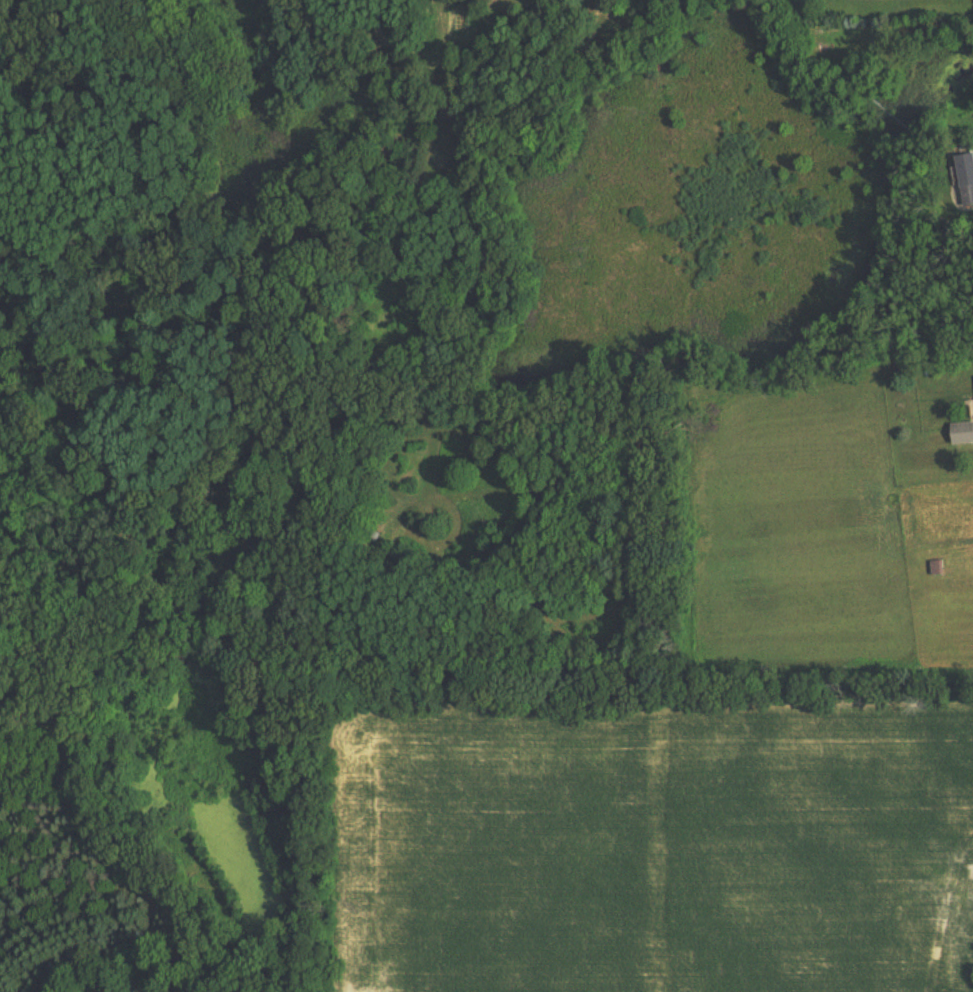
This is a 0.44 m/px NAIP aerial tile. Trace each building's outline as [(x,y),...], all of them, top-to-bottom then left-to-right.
[(972,206),(972,154),(958,156),(965,207),(972,206)] [(953,423),(953,444),(972,444),(972,423),(953,423)]
